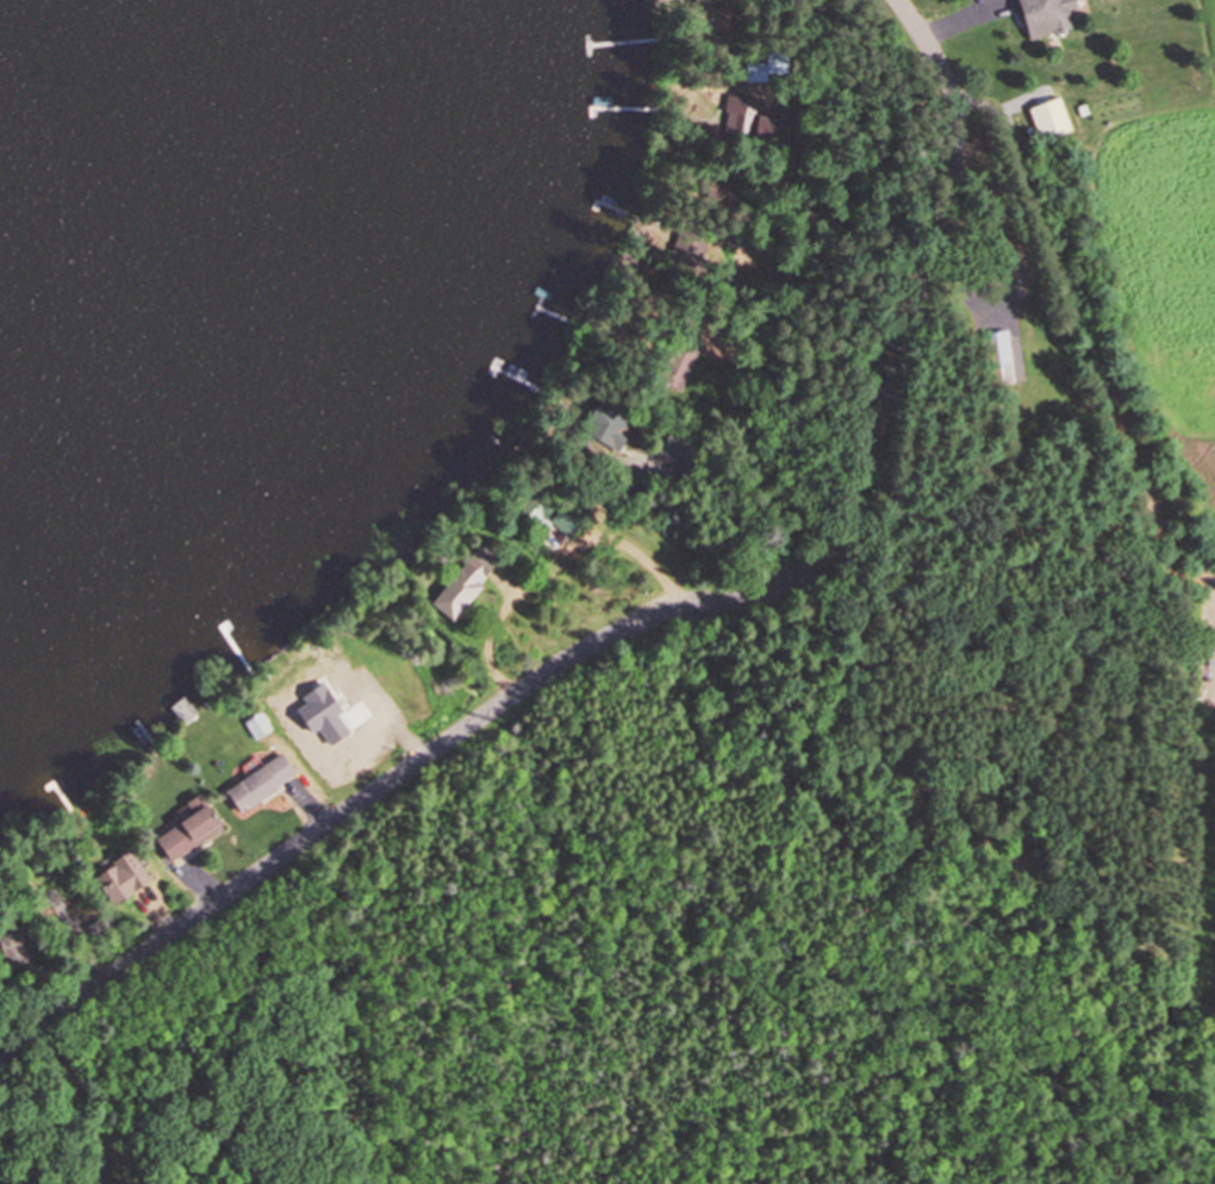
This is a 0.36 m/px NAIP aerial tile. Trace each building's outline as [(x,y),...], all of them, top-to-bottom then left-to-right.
[(1067,10),(1077,7),(1075,0),(1016,0),(1028,40),(1072,27),(1067,10)] [(1040,141),(1070,129),(1057,96),(1027,108),(1040,141)] [(791,121),(756,114),(759,103),(733,98),(725,137),(786,149),(791,121)] [(700,237),(677,233),(672,261),(696,265),(700,237)] [(680,391),(703,338),(679,327),(656,381),(680,391)] [(986,332),(986,364),(1008,364),(1008,332),(986,332)] [(699,447),(669,431),(656,457),(686,472),(699,447)] [(581,521),(533,488),(516,513),(537,528),(544,519),(570,537),(581,521)] [(428,600),(449,620),(486,582),(466,562),(428,600)] [(310,709),(330,701),(321,679),(301,688),(310,709)] [(237,813),(296,777),(281,754),(223,789),(237,813)] [(220,832),(207,807),(152,838),(165,862),(220,832)] [(111,905),(149,880),(130,850),(91,875),(111,905)] [(19,930),(0,937),(0,957),(5,971),(31,961),(19,930)]
